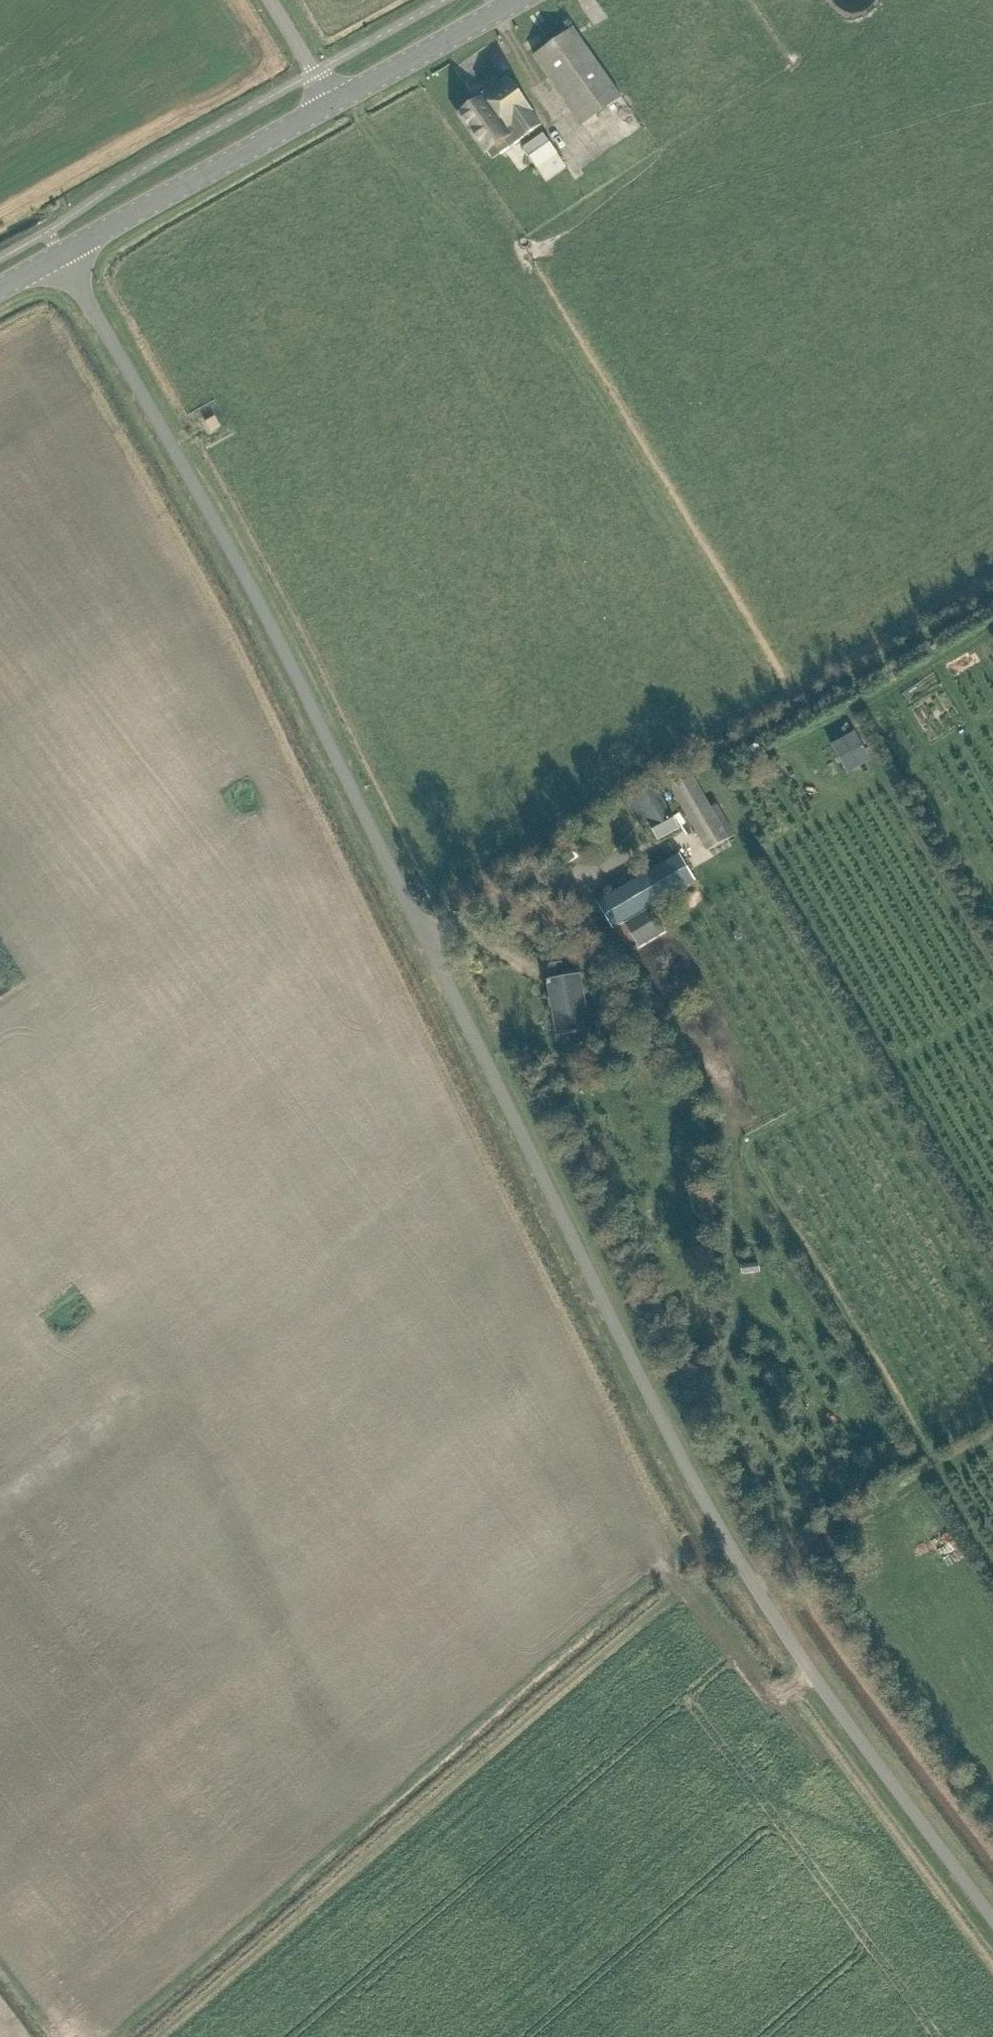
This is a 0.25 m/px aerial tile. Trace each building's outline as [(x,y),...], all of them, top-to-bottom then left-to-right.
[(584,125),(622,97),(574,29),(535,56),(584,125)] [(476,98),(513,147),(543,125),(506,75),(476,98)] [(513,147),(476,98),(474,99),(477,104),(462,116),(492,155),(500,149),(504,154),(513,147)] [(543,133),(522,148),(546,181),(566,168),(543,133)] [(213,412),(201,419),(210,435),(222,428),(213,412)] [(689,767),(665,780),(707,851),(729,838),(689,767)] [(651,787),(627,801),(640,826),(647,822),(655,836),(684,820),(677,807),(675,808),(674,807),(665,812),(651,787)] [(680,853),(597,902),(613,929),(624,923),(639,949),(667,932),(652,906),(696,880),(680,853)] [(602,933),(593,938),(599,947),(607,941),(602,933)] [(557,1034),(590,1028),(580,974),(566,977),(563,963),(553,965),(555,979),(547,980),(557,1034)]
